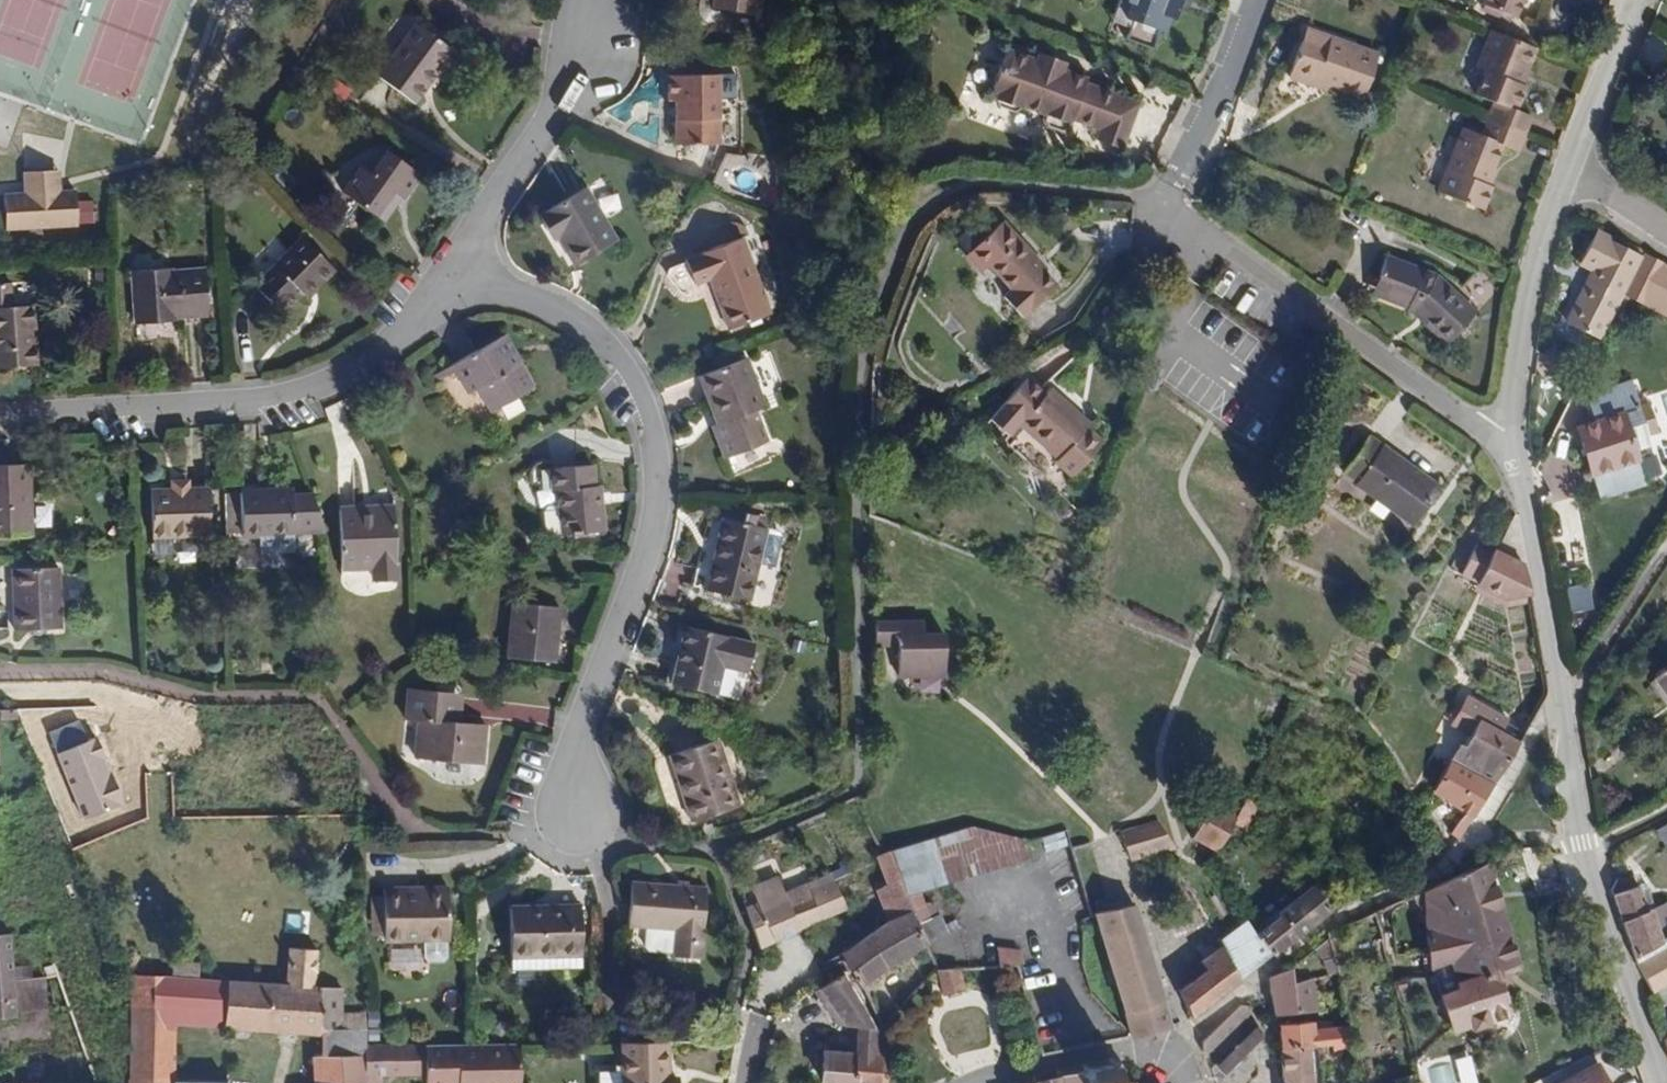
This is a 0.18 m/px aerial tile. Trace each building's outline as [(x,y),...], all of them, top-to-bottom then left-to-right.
[(713,13),(758,19),(761,0),(714,0),(713,13)] [(1128,19),(1171,36),(1178,20),(1186,23),(1195,0),(1136,0),(1128,19)] [(1500,4),(1506,7),(1502,20),(1524,28),(1536,0),(1502,0),(1500,4)] [(454,51),(416,24),(378,76),(416,104),(454,51)] [(1525,80),(1533,57),(1487,37),(1477,65),(1519,82),(1520,80),(1525,80)] [(1120,148),(1138,102),(1084,81),(1086,77),(1062,67),(1052,63),(1048,54),(1038,50),(1035,57),(1005,46),(988,90),(994,93),(993,95),(996,102),(1012,108),(1018,105),(1019,102),(1043,111),(1041,116),(1044,123),(1060,129),(1067,126),(1068,121),(1096,132),(1094,138),(1120,148)] [(1064,60),(1048,54),(1052,63),(1062,67),(1064,60)] [(1519,82),(1477,65),(1472,77),(1480,81),(1472,104),(1490,111),(1484,128),(1521,143),(1528,126),(1513,120),(1521,97),(1519,96),(1514,94),(1519,82)] [(1292,68),(1287,80),(1305,85),(1309,74),(1292,68)] [(1305,85),(1287,80),(1275,114),(1301,124),(1304,117),(1314,120),(1350,132),(1365,93),(1309,74),(1305,85)] [(719,81),(668,81),(669,105),(674,105),(675,150),(721,150),(719,81)] [(1519,96),(1523,84),(1519,82),(1514,94),(1519,96)] [(1304,117),(1301,124),(1311,128),(1314,120),(1304,117)] [(1521,143),(1484,128),(1478,145),(1459,138),(1435,202),(1479,218),(1487,196),(1481,193),(1486,177),(1489,178),(1499,155),(1514,160),(1521,143)] [(390,193),(398,199),(399,200),(418,176),(388,154),(370,178),(360,171),(343,194),(373,217),(390,193)] [(26,173),(26,194),(60,193),(59,170),(26,173)] [(1481,193),(1487,196),(1494,180),(1489,178),(1486,177),(1481,193)] [(614,239),(582,187),(537,214),(552,239),(556,236),(574,265),(614,239)] [(60,193),(26,194),(4,195),(6,230),(77,226),(76,194),(60,193)] [(380,222),(398,199),(390,193),(373,217),(380,222)] [(1001,219),(996,224),(1038,270),(1042,266),(1001,219)] [(1038,270),(996,224),(969,248),(1006,290),(999,298),(1017,316),(1053,286),(1038,270)] [(1635,258),(1593,236),(1579,262),(1592,270),(1565,324),(1594,339),(1619,289),(1635,258)] [(773,312),(747,238),(690,256),(691,257),(675,262),(682,286),(698,281),(715,276),(733,327),(773,312)] [(335,273),(301,239),(253,286),(282,315),(318,281),(323,285),(335,273)] [(1642,251),(1635,258),(1619,289),(1636,303),(1666,317),(1666,263),(1642,251)] [(1432,277),(1384,257),(1369,298),(1418,318),(1445,343),(1472,313),(1432,277)] [(169,267),(133,268),(135,320),(172,319),(172,313),(205,312),(203,269),(170,271),(169,267)] [(0,310),(0,368),(36,366),(33,308),(0,310)] [(505,333),(458,360),(474,388),(484,383),(497,405),(534,384),(505,333)] [(751,359),(704,375),(721,423),(716,425),(727,457),(770,442),(759,411),(768,409),(751,359)] [(1071,471),(1102,436),(1084,421),(1087,418),(1048,384),(1042,391),(1024,375),(988,417),(1007,432),(1017,421),(1057,454),(1054,457),(1071,471)] [(1629,412),(1621,386),(1586,398),(1591,424),(1574,430),(1588,477),(1633,463),(1620,416),(1629,412)] [(1437,489),(1366,438),(1341,472),(1356,483),(1353,486),(1409,526),(1437,489)] [(590,464),(547,468),(548,490),(555,490),(560,533),(602,529),(599,487),(594,487),(590,464)] [(0,466),(0,536),(31,534),(29,465),(0,466)] [(176,490),(152,490),(153,533),(209,532),(209,489),(190,490),(190,481),(176,481),(176,490)] [(288,491),(238,492),(239,534),(289,534),(323,533),(310,491),(288,491)] [(393,507),(338,508),(337,564),(370,564),(371,578),(394,578),(393,507)] [(765,530),(724,519),(706,587),(746,599),(765,530)] [(1526,599),(1521,569),(1490,554),(1474,588),(1503,603),(1526,599)] [(58,569),(13,571),(16,629),(61,627),(58,569)] [(1584,582),(1561,588),(1567,613),(1591,607),(1584,582)] [(559,612),(513,606),(506,661),(552,666),(559,612)] [(920,614),(872,614),(872,636),(894,636),(894,668),(942,668),(941,627),(920,627),(920,614)] [(728,632),(686,623),(673,679),(714,689),(721,661),(747,667),(754,640),(728,633),(728,632)] [(1656,679),(1666,695),(1666,671),(1656,679)] [(450,694),(408,691),(407,719),(418,721),(417,757),(485,762),(487,726),(449,723),(450,694)] [(1450,761),(1493,785),(1507,762),(1516,745),(1502,737),(1509,723),(1467,700),(1452,729),(1470,739),(1461,755),(1455,751),(1450,761)] [(96,739),(58,753),(82,818),(120,804),(96,739)] [(718,739),(670,752),(688,816),(735,803),(718,739)] [(1450,836),(1458,841),(1493,785),(1450,761),(1430,795),(1463,814),(1450,836)] [(1272,785),(1260,779),(1249,801),(1262,807),(1272,785)] [(1262,807),(1249,801),(1240,818),(1237,826),(1249,832),(1262,807)] [(1196,846),(1220,858),(1233,834),(1237,826),(1240,818),(1215,807),(1196,846)] [(1160,819),(1116,835),(1127,864),(1171,849),(1160,819)] [(992,821),(892,851),(904,901),(920,893),(1006,866),(992,821)] [(1027,858),(1023,839),(992,821),(1006,866),(1027,858)] [(1047,851),(1069,845),(1066,831),(1043,836),(1047,851)] [(904,901),(892,851),(878,857),(890,886),(879,891),(891,920),(908,911),(904,901)] [(1493,865),(1422,894),(1457,1031),(1519,1015),(1509,977),(1522,974),(1493,865)] [(786,885),(746,906),(759,949),(851,906),(835,873),(833,869),(789,889),(786,885)] [(705,890),(631,880),(625,922),(643,925),(642,941),(646,947),(672,951),(671,954),(697,958),(705,890)] [(1614,880),(1610,889),(1633,961),(1666,942),(1666,929),(1657,911),(1658,910),(1644,886),(1635,891),(1630,884),(1614,880)] [(411,887),(389,887),(389,937),(422,937),(446,938),(455,938),(456,888),(433,887),(432,894),(412,894),(411,887)] [(1245,976),(1327,911),(1307,890),(1254,935),(1249,927),(1227,946),(1245,976)] [(920,893),(904,901),(908,911),(930,943),(933,941),(950,931),(943,916),(933,920),(920,893)] [(512,907),(513,954),(583,953),(582,905),(512,907)] [(1133,1036),(1173,1029),(1137,905),(1099,912),(1133,1036)] [(908,911),(891,920),(865,937),(838,958),(846,970),(858,990),(930,943),(908,911)] [(0,936),(0,1019),(14,1019),(14,1012),(13,985),(12,936),(0,936)] [(446,938),(422,937),(422,952),(426,957),(441,957),(446,952),(446,938)] [(1633,961),(1638,974),(1646,996),(1666,985),(1666,942),(1633,961)] [(365,1046),(365,1019),(339,1017),(341,990),(318,988),(319,950),(290,949),(287,986),(228,982),(224,1032),(240,1034),(324,1040),(324,1051),(364,1052),(365,1046)] [(583,953),(513,954),(514,965),(583,966),(583,953)] [(182,979),(207,981),(208,957),(182,956),(182,979)] [(1231,987),(1239,980),(1225,960),(1205,974),(1210,981),(1182,994),(1191,1019),(1231,987)] [(1305,988),(1288,965),(1267,977),(1272,1015),(1316,1011),(1315,1001),(1314,986),(1305,988)] [(963,991),(958,973),(935,972),(943,996),(963,991)] [(155,977),(137,976),(135,1026),(176,1029),(224,1032),(228,982),(207,981),(182,979),(155,977)] [(38,986),(13,985),(14,1012),(39,1011),(38,986)] [(985,1006),(989,1038),(1002,1036),(997,1004),(985,1006)] [(1247,1007),(1240,1006),(1201,1042),(1201,1055),(1202,1056),(1213,1069),(1220,1078),(1262,1039),(1263,1028),(1261,1025),(1251,1012),(1247,1007)] [(1331,1022),(1280,1026),(1279,1026),(1280,1050),(1307,1049),(1308,1057),(1314,1055),(1332,1055),(1334,1064),(1351,1063),(1348,1039),(1332,1039),(1331,1022)] [(176,1029),(135,1026),(134,1076),(173,1079),(176,1029)] [(879,1034),(855,1029),(849,1056),(824,1052),(819,1082),(825,1082),(886,1082),(879,1034)] [(664,1043),(620,1044),(620,1072),(598,1071),(598,1082),(675,1082),(675,1076),(664,1076),(664,1043)] [(365,1046),(364,1052),(365,1074),(425,1074),(424,1082),(519,1082),(518,1045),(468,1045),(424,1046),(365,1046)] [(1280,1050),(1282,1082),(1310,1082),(1308,1057),(1307,1049),(1280,1050)] [(364,1052),(324,1051),(323,1056),(322,1082),(365,1082),(365,1074),(364,1052)] [(1458,1058),(1464,1082),(1481,1082),(1474,1054),(1458,1058)] [(323,1056),(315,1055),(313,1082),(322,1082),(323,1056)] [(1595,1059),(1541,1082),(1542,1082),(1605,1082),(1595,1059)] [(1038,1082),(1117,1082),(1109,1066),(1038,1082)]
